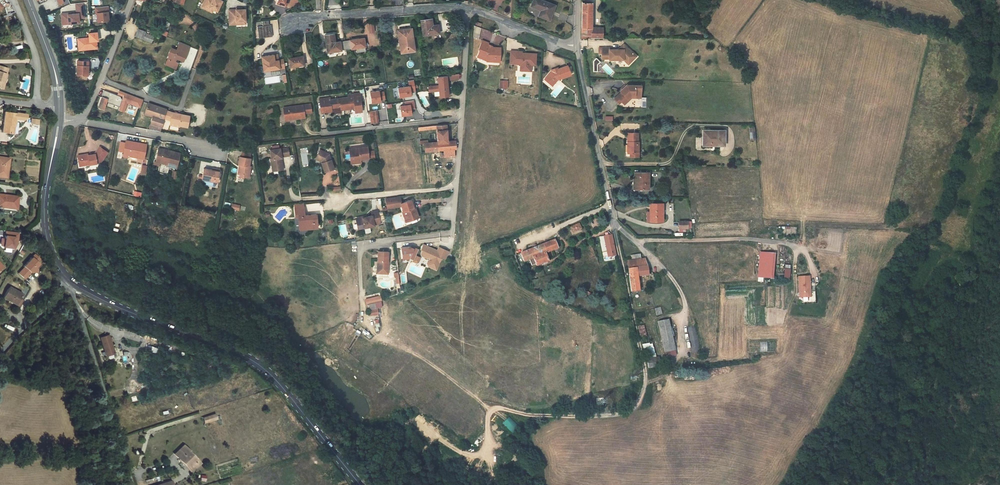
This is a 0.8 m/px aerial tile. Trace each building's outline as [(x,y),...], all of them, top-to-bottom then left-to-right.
[(208,0),(206,0),(201,11),(207,14),(209,11),(213,13),(217,15),(222,4),(213,1),(213,2),(208,0)] [(185,4),(179,2),(176,10),(182,12),(185,4)] [(603,27),(592,27),(594,2),(583,2),(581,37),(603,37),(603,27)] [(68,13),(61,14),(62,25),(80,23),(79,18),(85,17),(84,4),(76,5),(77,14),(69,15),(68,13)] [(552,12),(532,4),(528,13),(539,17),(537,22),(547,26),(552,12)] [(109,11),(96,12),(96,18),(97,17),(98,26),(109,25),(108,16),(109,16),(109,11)] [(236,12),(228,12),(228,27),(235,27),(235,24),(245,24),(245,12),(241,12),(236,12)] [(426,21),(415,23),(418,38),(434,36),(432,27),(427,28),(426,21)] [(259,28),(254,29),(255,40),(269,38),(267,27),(265,27),(265,22),(259,23),(259,28)] [(475,26),(472,37),(478,39),(481,28),(475,26)] [(407,31),(393,33),(396,55),(410,53),(407,31)] [(136,33),(133,40),(141,43),(150,47),(152,41),(143,37),(143,36),(136,33)] [(330,36),(321,37),(324,55),(342,52),(341,43),(331,44),(330,36)] [(97,45),(96,37),(88,38),(88,42),(78,44),(78,52),(88,51),(88,54),(96,53),(96,48),(94,47),(94,45),(97,45)] [(360,40),(341,43),(342,52),(352,50),(361,49),(362,49),(360,40)] [(481,48),(472,45),(470,54),(472,54),(471,58),(482,61),(482,65),(495,66),(496,52),(486,51),(484,51),(481,48)] [(188,49),(178,46),(175,54),(169,51),(166,59),(169,60),(167,63),(166,62),(163,68),(172,73),(175,67),(172,65),(174,62),(181,65),(188,49)] [(606,52),(595,53),(596,58),(598,58),(599,64),(606,63),(606,64),(620,64),(623,66),(626,63),(628,65),(633,61),(630,58),(630,57),(629,56),(628,56),(620,49),(617,51),(618,54),(606,54),(606,52)] [(519,57),(507,56),(507,66),(514,67),(514,69),(517,70),(517,76),(524,76),(524,70),(527,70),(532,70),(533,59),(525,58),(524,60),(523,59),(523,61),(521,60),(521,59),(519,59),(519,58),(519,57)] [(272,57),(259,58),(261,73),(282,70),(281,61),(276,62),(273,63),(272,57)] [(300,58),(286,60),(287,69),(301,67),(300,58)] [(90,65),(78,65),(78,79),(88,80),(88,70),(89,70),(90,65)] [(9,69),(0,66),(0,88),(3,89),(8,75),(7,75),(9,69)] [(454,74),(433,77),(434,86),(435,91),(435,98),(444,96),(443,81),(454,80),(454,74)] [(567,84),(565,74),(556,77),(556,78),(554,78),(553,76),(549,77),(549,78),(549,79),(542,86),(547,91),(550,88),(552,89),(554,87),(567,84)] [(405,87),(394,89),(395,98),(407,96),(406,92),(412,91),(410,80),(404,81),(405,87)] [(639,88),(624,88),(618,95),(619,96),(621,97),(620,98),(617,98),(613,103),(618,108),(620,105),(621,106),(629,98),(639,98),(639,88)] [(120,96),(104,91),(102,98),(107,100),(107,102),(120,107),(122,100),(120,96)] [(374,92),(365,93),(367,104),(376,102),(376,101),(381,100),(380,93),(374,94),(374,92)] [(142,100),(125,94),(119,109),(125,112),(128,103),(139,107),(142,100)] [(326,100),(319,101),(321,113),(328,112),(328,115),(337,113),(337,111),(346,110),(351,109),(352,114),(358,113),(355,94),(344,96),(344,99),(326,102),(326,100)] [(98,108),(104,110),(107,102),(107,100),(102,98),(98,108)] [(629,98),(621,106),(623,108),(630,101),(639,100),(639,98),(629,98)] [(402,105),(396,106),(398,115),(408,114),(407,109),(411,108),(410,100),(401,101),(402,105)] [(152,118),(148,130),(159,132),(163,121),(162,121),(162,119),(165,111),(165,110),(147,104),(144,115),(152,118)] [(307,105),(280,109),(282,121),(301,118),(301,114),(308,113),(307,105)] [(172,114),(165,111),(162,119),(170,121),(172,114)] [(172,114),(170,121),(170,124),(179,125),(179,126),(187,127),(188,116),(172,114)] [(17,118),(6,116),(4,136),(18,138),(19,130),(16,130),(17,123),(17,118)] [(452,150),(452,142),(443,143),(443,126),(415,129),(415,132),(432,130),(433,145),(420,146),(421,153),(439,152),(439,155),(437,155),(437,159),(451,157),(451,150),(452,150)] [(721,128),(700,129),(700,135),(703,135),(703,143),(711,143),(715,143),(715,144),(722,144),(721,128)] [(629,144),(630,156),(627,156),(627,160),(639,159),(639,156),(638,144),(637,144),(637,135),(634,135),(626,136),(627,144),(629,144)] [(130,145),(124,144),(124,147),(123,156),(122,159),(127,159),(127,158),(137,159),(137,161),(143,162),(145,148),(137,146),(136,148),(130,147),(130,145)] [(345,150),(347,161),(356,160),(364,158),(362,147),(345,150)] [(87,155),(77,157),(79,166),(88,164),(89,166),(100,164),(107,154),(99,149),(94,155),(87,157),(87,155)] [(276,149),(266,151),(268,161),(267,161),(269,172),(275,171),(276,172),(280,171),(279,164),(277,164),(277,160),(278,159),(278,158),(286,157),(284,149),(276,150),(276,149)] [(320,162),(321,164),(319,164),(323,174),(332,171),(327,155),(317,150),(313,160),(318,163),(320,162)] [(167,153),(157,151),(155,165),(159,165),(159,164),(167,165),(177,168),(179,156),(169,154),(168,156),(166,155),(167,153)] [(249,159),(238,157),(237,165),(238,166),(240,166),(238,175),(243,176),(243,178),(248,178),(249,167),(248,167),(249,159)] [(0,161),(0,181),(2,181),(2,179),(7,180),(9,168),(11,168),(12,162),(0,161)] [(218,173),(203,170),(201,181),(202,181),(216,183),(217,183),(218,173)] [(650,191),(649,174),(634,175),(635,181),(637,180),(638,191),(643,191),(650,191)] [(637,180),(635,181),(634,181),(635,194),(643,194),(643,191),(638,191),(637,180)] [(402,198),(398,199),(400,206),(388,208),(389,209),(404,207),(403,204),(402,198)] [(1,199),(0,208),(13,210),(12,213),(21,213),(22,201),(1,199)] [(398,199),(387,200),(388,208),(400,206),(398,199)] [(415,208),(412,201),(403,204),(404,207),(408,217),(410,216),(412,221),(421,217),(417,208),(415,208)] [(649,213),(650,223),(666,222),(665,205),(652,205),(652,211),(650,211),(650,213),(649,213)] [(305,209),(296,210),(297,219),(300,219),(301,225),(305,225),(306,227),(311,227),(312,230),(320,229),(318,215),(306,217),(305,209)] [(380,212),(373,213),(374,216),(358,220),(361,230),(367,229),(372,227),(377,226),(376,225),(383,224),(380,212)] [(305,225),(301,225),(302,234),(312,232),(312,230),(311,227),(306,227),(305,225)] [(17,236),(4,234),(3,242),(0,242),(0,244),(0,248),(2,250),(4,251),(13,252),(16,246),(17,236)] [(616,245),(614,238),(607,240),(608,247),(616,245)] [(546,255),(558,250),(556,242),(521,254),(524,263),(530,261),(532,267),(536,265),(537,267),(548,262),(546,255)] [(429,258),(430,259),(428,264),(429,265),(435,268),(437,263),(439,264),(442,256),(445,249),(439,246),(438,250),(437,252),(435,252),(436,249),(424,244),(421,250),(422,251),(421,254),(422,256),(427,258),(429,258)] [(610,254),(617,252),(616,245),(608,247),(610,254)] [(410,247),(402,248),(403,260),(410,259),(414,260),(419,250),(416,248),(415,250),(410,247)] [(389,262),(389,253),(379,253),(379,270),(379,272),(386,272),(386,270),(390,270),(390,264),(388,264),(388,262),(389,262)] [(776,256),(764,255),(761,280),(774,281),(776,256)] [(20,273),(14,279),(20,284),(24,280),(23,278),(24,277),(26,278),(31,272),(32,273),(34,270),(32,268),(35,265),(29,260),(19,272),(20,273)] [(639,279),(650,277),(649,268),(645,261),(641,262),(632,264),(629,264),(633,295),(641,293),(639,279)] [(811,279),(800,280),(802,300),(812,300),(811,279)] [(17,300),(10,296),(4,293),(0,300),(0,305),(11,311),(11,310),(14,312),(17,307),(14,305),(17,300)] [(667,356),(677,354),(670,323),(660,325),(667,356)] [(107,353),(103,340),(96,342),(101,355),(107,353)] [(643,343),(645,358),(655,357),(653,342),(643,343)] [(215,414),(203,418),(205,423),(217,419),(215,414)] [(502,423),(510,430),(516,424),(507,417),(502,423)] [(192,452),(183,444),(174,454),(189,469),(196,461),(190,455),(192,452)]
